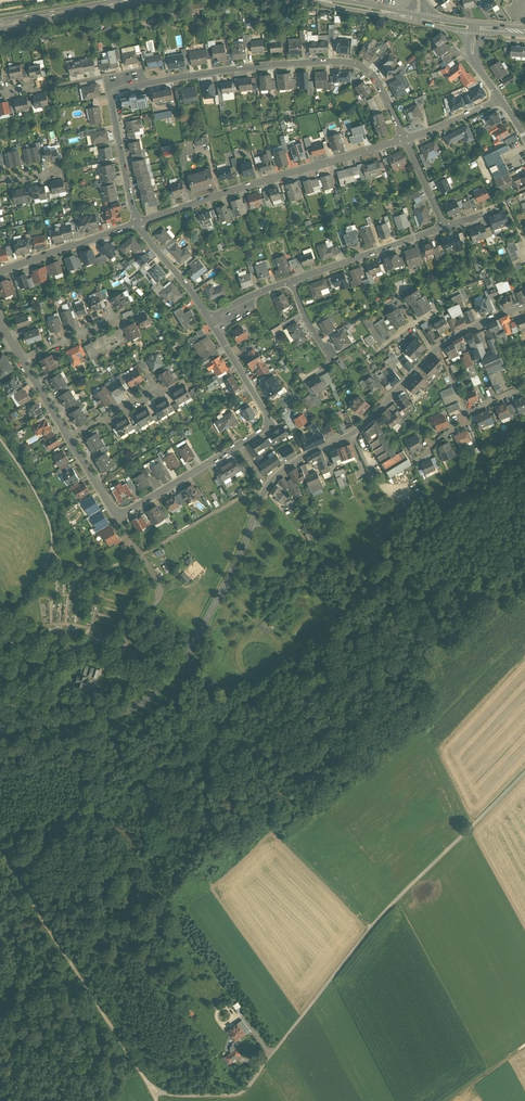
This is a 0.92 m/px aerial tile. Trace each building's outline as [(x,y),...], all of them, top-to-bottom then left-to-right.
[(465,8),(474,6),(473,0),(462,0),(465,8)] [(486,0),(481,4),(486,11),(491,8),(486,0)] [(442,33),(440,33),(432,39),(438,47),(439,47),(444,43),(448,41),(442,33)] [(339,38),(338,38),(338,43),(337,52),(351,53),(352,39),(339,38)] [(301,39),(289,39),(290,54),(302,53),(301,40),(301,39)] [(263,40),(251,41),(251,46),(252,52),(264,51),(263,40)] [(318,41),(309,42),(310,53),(319,52),(318,41)] [(328,41),(318,41),(319,52),(328,52),(328,41)] [(281,42),(270,43),(271,53),(282,52),(281,43),(281,42)] [(244,43),(235,44),(236,49),(233,49),(234,59),(246,58),(244,47),(244,43)] [(381,49),(384,52),(389,46),(385,43),(380,49),(381,49)] [(444,43),(439,47),(438,47),(435,49),(442,59),(448,55),(451,53),(444,43)] [(225,44),(212,46),(213,57),(210,57),(210,59),(217,58),(218,61),(227,60),(225,44)] [(375,51),(364,45),(359,55),(370,61),(375,51)] [(389,46),(385,50),(389,55),(390,55),(393,52),(389,46)] [(511,46),(511,51),(510,56),(524,57),(524,47),(511,46)] [(205,49),(190,52),(191,57),(192,64),(192,65),(208,63),(207,59),(205,51),(205,49)] [(116,50),(108,52),(109,57),(104,58),(105,64),(106,69),(109,68),(111,68),(118,66),(116,56),(117,56),(116,50)] [(379,56),(382,60),(389,55),(385,50),(384,52),(379,56)] [(135,51),(123,54),(125,65),(137,63),(136,54),(135,51)] [(183,54),(168,56),(169,63),(170,69),(185,67),(185,65),(184,58),(183,54)] [(161,55),(147,57),(148,60),(149,68),(163,66),(162,62),(161,55)] [(382,60),(377,64),(387,77),(393,72),(394,71),(388,64),(394,60),(390,55),(389,55),(382,60)] [(408,61),(410,63),(416,59),(416,58),(415,55),(408,61)] [(448,55),(442,59),(446,65),(447,64),(452,61),(448,55)] [(93,61),(82,63),(82,60),(74,62),(73,62),(74,65),(70,67),(71,73),(71,76),(84,73),(84,72),(95,69),(93,61)] [(507,73),(500,61),(491,67),(498,79),(507,73)] [(403,63),(394,71),(393,72),(396,75),(401,70),(406,66),(403,63)] [(40,64),(34,65),(37,77),(42,76),(41,71),(40,64)] [(467,74),(459,64),(457,66),(451,70),(448,73),(449,75),(453,79),(460,74),(462,78),(467,74)] [(22,72),(20,65),(14,66),(17,78),(22,77),(23,76),(22,72)] [(37,77),(34,65),(28,66),(29,70),(30,76),(31,78),(37,77)] [(17,78),(14,66),(9,67),(10,74),(11,79),(17,78)] [(449,67),(443,72),(446,77),(449,75),(448,73),(451,70),(449,67)] [(404,77),(401,70),(396,75),(398,79),(404,77)] [(340,71),(333,71),(334,76),(334,81),(335,82),(350,80),(350,73),(350,72),(340,73),(340,71)] [(326,72),(315,72),(316,87),(322,86),(322,87),(327,87),(327,82),(326,72)] [(307,73),(299,73),(299,78),(300,78),(300,88),(308,88),(308,83),(308,81),(307,73)] [(469,73),(467,74),(462,78),(460,79),(464,84),(466,83),(474,80),(469,73)] [(291,74),(286,75),(286,74),(278,75),(279,90),(290,89),(290,87),(292,87),(292,80),(291,74)] [(272,75),(260,76),(261,90),(273,89),(272,83),(272,80),(272,75)] [(511,76),(503,81),(505,85),(513,80),(511,76)] [(357,77),(352,84),(355,87),(362,82),(358,77),(357,77)] [(398,79),(390,83),(396,97),(406,92),(405,89),(408,87),(404,77),(398,79)] [(240,80),(239,80),(240,85),(241,92),(253,90),(251,78),(240,80)] [(232,81),(221,83),(221,84),(223,94),(234,92),(232,81)] [(362,82),(355,87),(363,99),(371,92),(363,81),(362,82)] [(213,82),(202,83),(205,98),(215,97),(215,95),(213,82)] [(98,83),(91,85),(91,86),(83,88),(85,99),(93,98),(100,96),(98,83)] [(472,93),(468,95),(471,102),(486,95),(484,91),(478,85),(477,85),(470,89),(472,93)] [(196,86),(182,89),(182,87),(178,88),(180,97),(183,97),(184,102),(198,99),(196,86)] [(172,89),(153,92),(155,103),(174,99),(172,89)] [(136,93),(130,95),(130,97),(121,99),(123,112),(136,109),(137,106),(140,106),(140,108),(149,107),(146,94),(137,96),(136,93)] [(47,96),(46,94),(40,95),(42,106),(48,104),(48,102),(47,96)] [(40,95),(34,96),(35,104),(36,108),(42,107),(42,106),(40,95)] [(462,98),(456,100),(453,95),(447,98),(449,103),(448,104),(451,110),(452,111),(465,105),(462,98)] [(423,96),(414,100),(417,105),(418,106),(425,103),(423,96)] [(373,97),(366,101),(372,112),(379,109),(373,97)] [(28,101),(27,98),(21,99),(23,111),(30,109),(29,107),(28,101)] [(21,99),(14,100),(17,112),(23,111),(21,99)] [(4,103),(4,102),(0,103),(0,108),(1,114),(9,113),(10,113),(8,107),(7,102),(4,103)] [(417,105),(405,110),(411,123),(423,117),(418,106),(417,105)] [(94,107),(90,108),(92,119),(90,119),(91,124),(102,121),(99,106),(94,107)] [(172,110),(153,114),(155,120),(173,117),(172,110)] [(374,115),(372,116),(378,136),(388,134),(382,113),(381,113),(374,115)] [(496,113),(486,118),(489,124),(490,125),(495,122),(500,119),(496,113)] [(142,119),(127,122),(129,133),(129,134),(136,132),(140,131),(139,126),(143,126),(142,119)] [(363,125),(352,129),(354,136),(351,137),(353,144),(363,141),(361,135),(365,133),(363,125)] [(488,130),(491,135),(495,133),(495,131),(498,129),(496,125),(488,130)] [(460,130),(449,135),(452,142),(463,136),(465,140),(468,139),(470,142),(475,139),(471,132),(470,132),(466,126),(460,129),(460,130)] [(498,129),(495,131),(495,133),(499,139),(499,140),(509,134),(504,126),(498,129)] [(96,132),(92,133),(93,135),(94,143),(109,140),(107,132),(105,132),(104,130),(96,132)] [(329,137),(328,137),(330,142),(332,150),(343,147),(339,133),(329,137)] [(448,135),(444,137),(448,145),(453,143),(449,135),(448,135)] [(208,137),(201,138),(203,145),(210,143),(208,137)] [(138,141),(130,143),(131,151),(135,151),(140,150),(140,149),(142,149),(140,141),(138,141)] [(435,141),(421,147),(426,160),(427,160),(426,158),(431,156),(430,154),(434,152),(436,156),(441,153),(435,141)] [(310,146),(311,150),(313,156),(326,152),(323,142),(310,146)] [(302,143),(297,145),(297,144),(290,146),(291,150),(295,162),(306,158),(304,153),(302,143)] [(507,145),(498,149),(500,154),(509,150),(507,145)] [(38,151),(37,147),(31,148),(33,162),(40,161),(38,151)] [(111,147),(100,149),(102,160),(113,158),(111,147)] [(25,149),(24,149),(25,154),(27,163),(33,162),(31,148),(25,149)] [(51,151),(51,148),(44,150),(45,155),(46,160),(50,160),(51,160),(52,159),(53,159),(51,151)] [(57,149),(51,151),(53,159),(53,161),(54,161),(55,162),(56,161),(60,160),(58,154),(57,149)] [(240,149),(234,151),(235,157),(236,158),(242,156),(240,149)] [(285,153),(284,149),(274,152),(276,159),(278,166),(288,164),(285,153)] [(498,149),(484,156),(490,167),(503,161),(500,154),(498,149)] [(18,151),(12,152),(14,166),(21,164),(19,155),(18,151)] [(401,151),(388,157),(389,158),(391,163),(394,170),(407,164),(405,160),(401,151)] [(5,153),(6,158),(8,167),(14,166),(12,152),(5,153)] [(267,154),(261,156),(263,162),(259,163),(261,170),(261,171),(272,168),(270,161),(268,154),(267,154)] [(137,160),(133,161),(135,168),(147,166),(146,159),(143,159),(137,160)] [(251,161),(241,164),(245,176),(255,173),(251,161)] [(379,161),(362,165),(366,178),(383,174),(379,161)] [(503,161),(490,167),(490,169),(494,176),(495,180),(509,173),(503,161)] [(114,164),(99,167),(100,173),(102,173),(103,179),(110,178),(117,177),(114,164)] [(362,164),(357,165),(358,167),(360,173),(362,180),(366,178),(362,165),(362,164)] [(147,166),(135,168),(136,175),(137,175),(148,172),(147,166)] [(229,167),(218,170),(221,180),(232,176),(229,167)] [(358,167),(351,169),(353,175),(360,173),(358,167)] [(351,168),(338,172),(341,185),(346,183),(346,185),(347,184),(347,183),(354,181),(353,175),(351,169),(351,168)] [(211,170),(200,173),(205,188),(216,185),(211,170)] [(148,172),(137,175),(139,181),(151,179),(149,172),(148,172)] [(200,173),(188,176),(193,192),(205,188),(200,173)] [(509,173),(495,180),(500,190),(514,184),(512,180),(509,173)] [(331,174),(321,177),(325,190),(334,187),(331,174)] [(512,180),(514,184),(517,192),(524,187),(524,184),(520,187),(518,182),(523,179),(521,175),(512,180)] [(437,182),(442,193),(451,189),(446,178),(437,182)] [(151,179),(139,181),(140,188),(141,188),(152,186),(151,179)] [(310,179),(303,181),(307,194),(314,192),(313,187),(311,181),(310,179)] [(64,182),(64,180),(57,181),(59,192),(66,191),(65,189),(64,182)] [(183,182),(182,182),(182,180),(171,184),(174,197),(186,193),(184,188),(183,182)] [(59,192),(57,181),(51,183),(51,185),(53,193),(59,192)] [(296,182),(286,185),(290,199),(301,196),(298,187),(297,182),(296,182)] [(40,197),(38,187),(39,187),(38,185),(32,187),(33,192),(34,198),(40,197)] [(111,185),(102,187),(103,192),(102,192),(103,193),(104,201),(107,201),(117,199),(115,185),(111,185)] [(152,186),(141,188),(142,195),(154,192),(153,185),(152,186)] [(46,192),(45,186),(39,187),(38,187),(40,197),(41,199),(47,198),(46,192)] [(276,188),(274,187),(274,189),(269,190),(271,195),(272,200),(281,198),(280,195),(278,188),(276,188)] [(485,187),(479,190),(480,191),(477,193),(479,197),(477,198),(479,202),(489,197),(485,187)] [(27,195),(25,188),(19,189),(22,202),(27,201),(28,201),(27,195)] [(19,189),(13,190),(14,198),(15,203),(16,203),(22,202),(19,189)] [(423,201),(417,190),(408,194),(410,198),(414,197),(417,204),(423,201)] [(154,192),(142,195),(144,202),(145,202),(148,201),(151,200),(154,200),(156,199),(154,192)] [(257,196),(254,195),(248,196),(249,197),(251,204),(251,205),(254,204),(254,206),(259,205),(258,204),(262,203),(263,203),(262,199),(260,194),(258,195),(257,196)] [(241,198),(232,201),(234,209),(236,214),(243,212),(245,212),(242,204),(243,204),(241,198)] [(469,200),(462,203),(465,210),(472,207),(469,200)] [(120,202),(113,204),(113,207),(109,208),(106,209),(107,217),(108,216),(109,222),(122,219),(120,213),(119,213),(118,209),(121,209),(120,202)] [(457,203),(453,204),(452,203),(446,206),(446,205),(445,205),(450,215),(450,214),(453,213),(453,214),(460,211),(458,207),(459,207),(457,203)] [(226,205),(224,206),(224,205),(217,208),(221,220),(222,220),(224,220),(224,219),(226,218),(228,220),(230,219),(228,211),(227,209),(226,205)] [(424,206),(416,209),(421,225),(431,221),(426,206),(424,206)] [(210,212),(207,213),(206,211),(202,213),(203,214),(199,215),(199,216),(201,221),(202,221),(204,225),(206,224),(207,227),(213,225),(210,218),(212,217),(210,211),(210,212)] [(504,211),(500,213),(498,215),(497,215),(501,227),(508,224),(504,211)] [(500,213),(489,216),(492,226),(494,229),(495,232),(502,230),(501,227),(497,215),(498,215),(500,213)] [(405,214),(394,217),(399,230),(409,226),(406,215),(405,214)] [(92,216),(87,217),(87,216),(82,217),(79,221),(80,222),(81,230),(83,231),(87,231),(91,231),(91,230),(93,230),(94,227),(94,226),(98,225),(96,217),(92,217),(92,216)] [(386,223),(377,226),(381,239),(391,236),(386,223)] [(71,225),(61,227),(64,239),(73,237),(71,225)] [(475,227),(470,229),(474,240),(481,237),(481,236),(487,234),(486,230),(485,230),(484,228),(483,225),(475,228),(475,227)] [(61,227),(51,229),(52,229),(52,233),(51,234),(52,239),(53,238),(54,243),(64,241),(64,239),(61,227)] [(172,239),(163,228),(156,235),(165,245),(172,239)] [(370,228),(360,231),(362,235),(363,235),(366,244),(375,241),(370,228)] [(347,234),(342,236),(346,247),(358,243),(355,235),(354,232),(353,232),(347,234)] [(453,237),(447,239),(446,238),(442,239),(444,244),(446,251),(446,249),(453,246),(452,245),(454,244),(457,251),(463,249),(461,242),(458,233),(452,235),(453,237)] [(34,238),(35,245),(36,248),(46,246),(44,236),(34,238)] [(143,250),(132,237),(120,248),(125,254),(131,249),(137,255),(143,250)] [(172,239),(165,245),(167,247),(176,240),(174,238),(172,239)] [(25,239),(14,241),(16,249),(17,255),(30,252),(29,246),(28,246),(28,244),(26,244),(25,239)] [(176,240),(167,247),(170,250),(176,244),(176,240)] [(431,243),(423,245),(427,256),(434,253),(435,253),(433,249),(431,243)] [(516,243),(508,247),(511,253),(516,251),(519,249),(516,243)] [(109,245),(108,244),(107,244),(104,246),(103,246),(101,248),(105,253),(109,258),(111,256),(113,256),(116,254),(114,251),(109,245)] [(184,254),(176,244),(170,250),(181,264),(192,255),(188,251),(184,254)] [(332,247),(326,249),(324,244),(318,246),(322,260),(335,255),(333,248),(332,247)] [(444,244),(437,246),(438,247),(440,253),(446,251),(444,244)] [(417,248),(411,250),(411,249),(405,251),(408,259),(406,260),(409,268),(423,264),(417,248)] [(92,249),(83,253),(82,254),(85,262),(86,263),(91,262),(93,262),(96,261),(92,249)] [(511,253),(509,254),(511,260),(518,257),(516,251),(511,253)] [(138,259),(136,260),(141,266),(146,262),(150,258),(148,257),(148,256),(147,254),(146,254),(145,253),(138,259)] [(311,253),(300,257),(303,266),(314,262),(311,253)] [(397,254),(391,256),(395,267),(401,265),(397,254)] [(73,256),(65,259),(69,270),(72,269),(74,270),(76,268),(78,267),(79,267),(76,259),(75,257),(73,256)] [(103,256),(97,258),(99,264),(108,261),(103,256)] [(290,271),(284,256),(276,259),(279,269),(275,271),(277,276),(290,271)] [(391,256),(384,259),(386,263),(388,270),(395,267),(391,256)] [(59,261),(51,264),(52,265),(55,273),(54,273),(55,275),(63,272),(59,261)] [(378,261),(367,265),(369,271),(370,275),(371,275),(376,273),(382,271),(378,261)] [(146,262),(141,266),(139,268),(141,271),(143,268),(148,264),(146,262)] [(196,266),(188,272),(194,279),(200,275),(206,270),(201,262),(196,266)] [(148,264),(143,268),(147,273),(149,272),(153,268),(149,263),(148,264)] [(264,263),(256,266),(260,280),(270,276),(268,268),(266,263),(264,263)] [(166,275),(156,264),(153,268),(149,272),(158,282),(160,280),(166,275)] [(52,265),(46,267),(48,272),(49,275),(54,273),(55,273),(52,265)] [(361,267),(350,271),(355,285),(363,283),(359,273),(362,272),(361,267)] [(42,268),(34,271),(35,274),(38,282),(47,279),(44,273),(42,268)] [(371,276),(371,275),(370,275),(369,271),(366,272),(368,279),(370,285),(375,283),(372,276),(371,276)] [(344,273),(332,277),(332,278),(334,284),(335,285),(335,286),(341,284),(342,286),(341,287),(342,290),(349,287),(344,273)] [(25,274),(17,277),(21,288),(29,285),(27,279),(25,274)] [(250,274),(239,278),(243,288),(253,285),(250,274)] [(492,275),(486,277),(486,276),(483,277),(487,285),(494,282),(492,275)] [(325,279),(309,285),(314,298),(321,296),(319,291),(328,288),(328,287),(325,280),(325,279)] [(507,282),(496,286),(497,287),(499,293),(514,288),(510,279),(507,280),(507,282)] [(157,282),(155,284),(152,287),(154,290),(161,284),(161,283),(160,282),(161,282),(160,280),(158,282),(157,282)] [(0,283),(0,286),(0,287),(0,288),(0,290),(0,291),(2,291),(3,291),(5,296),(12,294),(11,292),(7,282),(7,281),(0,283)] [(207,282),(200,287),(203,290),(206,289),(205,287),(210,286),(207,282)] [(161,284),(154,290),(157,293),(164,287),(161,284)] [(172,284),(161,293),(167,301),(170,298),(174,302),(182,296),(172,284)] [(214,290),(212,285),(210,286),(205,287),(206,289),(210,300),(226,294),(223,287),(214,290)] [(497,287),(489,290),(491,297),(499,293),(497,287)] [(328,288),(319,291),(321,296),(329,293),(328,288)] [(422,297),(418,290),(405,298),(410,305),(411,304),(418,316),(430,309),(428,305),(429,305),(423,296),(422,297)] [(517,292),(518,295),(516,295),(517,298),(519,297),(521,303),(524,302),(524,293),(524,290),(517,292)] [(116,296),(113,297),(114,297),(112,298),(111,297),(110,298),(110,300),(110,301),(111,301),(113,304),(115,303),(126,298),(123,292),(116,296)] [(460,293),(451,297),(455,305),(461,302),(464,300),(461,295),(460,293)] [(283,294),(275,298),(279,305),(281,309),(282,309),(285,307),(284,306),(288,304),(283,294)] [(503,298),(501,298),(505,307),(512,304),(513,304),(512,301),(509,295),(503,298)] [(98,296),(90,299),(94,310),(102,308),(100,301),(98,296)] [(126,298),(115,303),(117,307),(116,307),(117,309),(118,309),(120,309),(120,308),(121,307),(123,306),(131,302),(128,297),(126,298)] [(488,309),(488,311),(492,309),(489,300),(488,297),(484,299),(488,309)] [(170,298),(167,301),(168,301),(165,304),(168,307),(174,302),(170,298)] [(484,299),(475,302),(479,312),(488,309),(484,299)] [(396,309),(391,300),(386,303),(391,312),(396,309)] [(83,303),(76,306),(77,309),(80,316),(87,314),(83,303)] [(459,304),(455,306),(455,305),(447,309),(450,313),(452,318),(454,317),(458,315),(463,313),(461,309),(459,304)] [(391,312),(387,315),(390,319),(395,327),(405,321),(397,308),(396,309),(391,312)] [(69,310),(65,311),(64,311),(63,311),(62,312),(61,313),(65,324),(74,321),(70,312),(70,310),(69,310)] [(185,314),(183,311),(181,312),(181,311),(176,314),(183,327),(189,323),(191,327),(199,322),(191,310),(185,314)] [(467,323),(475,320),(471,310),(465,312),(463,313),(464,317),(467,323)] [(450,313),(444,316),(445,319),(447,321),(448,321),(447,320),(452,318),(450,313)] [(146,314),(137,318),(142,327),(151,323),(146,314)] [(508,315),(500,318),(504,329),(506,332),(510,330),(507,323),(507,321),(510,320),(508,315)] [(17,319),(16,319),(19,327),(30,323),(27,316),(24,317),(17,319)] [(452,318),(447,320),(448,321),(453,331),(460,328),(460,327),(459,327),(457,323),(454,317),(452,318)] [(56,318),(48,321),(52,332),(60,329),(58,324),(56,318)] [(327,319),(319,324),(325,334),(335,328),(329,319),(329,318),(327,319)] [(368,322),(366,319),(363,322),(369,329),(374,325),(370,320),(368,322)] [(390,319),(385,322),(390,330),(395,327),(390,319)] [(445,319),(434,324),(439,333),(440,334),(444,332),(443,330),(450,327),(447,321),(445,319)] [(494,321),(488,324),(489,328),(491,332),(496,329),(499,328),(496,320),(495,320),(494,320),(494,321)] [(380,323),(379,321),(374,325),(384,339),(389,335),(387,333),(380,323)] [(385,321),(380,323),(387,333),(390,330),(385,322),(385,321)] [(296,322),(287,328),(297,344),(307,338),(301,329),(296,322)] [(135,323),(123,328),(127,335),(130,341),(130,340),(141,335),(135,323)] [(347,324),(338,330),(339,333),(343,330),(344,331),(349,328),(348,327),(347,324)] [(280,325),(271,330),(275,336),(284,331),(280,325)] [(247,337),(241,327),(232,332),(238,342),(247,337)] [(38,328),(34,329),(35,333),(33,334),(34,337),(36,336),(38,341),(42,339),(38,328)] [(202,328),(197,332),(200,337),(206,334),(202,328)] [(489,328),(484,330),(489,340),(493,338),(492,335),(491,332),(489,328)] [(34,329),(24,333),(28,344),(38,341),(36,336),(34,337),(33,334),(35,333),(34,329)] [(107,334),(99,338),(99,339),(91,343),(93,346),(94,346),(98,355),(126,341),(124,337),(120,329),(107,335),(107,334)] [(498,332),(492,335),(493,338),(494,338),(499,336),(500,337),(504,336),(506,335),(507,334),(506,332),(504,329),(498,332)] [(339,333),(332,337),(340,350),(350,344),(346,337),(347,336),(344,331),(343,330),(339,333)] [(435,336),(431,330),(425,333),(433,345),(438,341),(442,338),(440,334),(439,333),(435,336)] [(481,331),(473,334),(476,342),(480,341),(484,340),(481,331)] [(471,333),(466,335),(469,343),(471,342),(475,341),(471,333)] [(370,336),(365,339),(369,346),(371,345),(373,344),(372,343),(374,342),(370,336)] [(200,341),(199,342),(198,341),(197,342),(198,343),(194,345),(195,345),(203,358),(206,356),(212,353),(216,350),(207,337),(200,341)] [(462,337),(453,342),(453,343),(456,349),(457,349),(462,347),(466,345),(462,337)] [(198,338),(190,343),(192,347),(195,345),(194,345),(198,343),(197,342),(198,341),(199,342),(200,341),(198,338)] [(416,338),(404,351),(407,354),(413,359),(415,361),(421,354),(420,353),(425,347),(416,338)] [(499,352),(493,338),(489,340),(493,350),(485,353),(480,341),(476,342),(482,358),(499,352)] [(91,343),(85,347),(91,359),(98,355),(94,346),(93,346),(91,343)] [(456,349),(453,343),(448,347),(445,349),(451,358),(460,354),(459,352),(457,349),(456,349)] [(80,345),(67,352),(73,365),(81,361),(78,357),(84,354),(85,354),(82,348),(80,345)] [(91,359),(85,347),(82,348),(85,354),(84,354),(87,361),(91,359)] [(474,348),(468,351),(472,360),(481,356),(477,347),(474,348)] [(255,352),(254,352),(253,350),(247,353),(247,354),(246,355),(247,356),(247,358),(249,362),(259,356),(260,356),(258,352),(255,352)] [(499,352),(482,358),(486,369),(491,367),(498,364),(503,362),(499,352)] [(212,353),(206,356),(203,358),(205,361),(214,356),(212,353)] [(413,359),(407,354),(405,356),(410,362),(413,359)] [(465,356),(462,357),(466,367),(473,364),(469,354),(465,356)] [(4,355),(3,356),(1,355),(1,357),(0,357),(0,375),(1,376),(5,374),(6,374),(9,373),(9,371),(13,369),(10,365),(9,365),(8,363),(8,362),(4,355)] [(47,357),(46,356),(44,357),(44,359),(42,359),(40,361),(43,366),(54,360),(51,355),(47,357)] [(157,355),(154,357),(153,356),(151,356),(150,356),(150,358),(150,359),(148,360),(153,370),(156,368),(157,369),(160,367),(163,364),(157,355)] [(214,356),(205,361),(206,364),(215,359),(214,356)] [(215,359),(206,364),(210,370),(213,368),(218,375),(224,371),(228,369),(220,356),(215,359)] [(259,356),(249,362),(249,363),(251,368),(253,368),(254,370),(255,369),(256,370),(258,370),(257,372),(263,369),(265,372),(269,369),(270,369),(266,363),(263,366),(260,365),(261,364),(259,362),(260,362),(261,359),(259,356)] [(399,362),(395,356),(391,359),(396,365),(399,362)] [(405,356),(399,361),(409,371),(414,366),(410,362),(405,356)] [(437,356),(430,363),(437,370),(444,363),(442,361),(442,360),(440,358),(440,359),(437,356)] [(141,369),(147,365),(143,358),(137,361),(141,369)] [(339,358),(336,360),(342,369),(345,367),(339,358)] [(390,358),(385,361),(386,363),(389,366),(391,369),(396,365),(391,359),(390,358)] [(54,360),(43,366),(45,372),(50,370),(51,371),(53,370),(53,368),(57,366),(54,360)] [(386,363),(379,369),(381,371),(381,372),(383,370),(389,366),(386,363)] [(437,370),(430,363),(424,370),(431,376),(437,370)] [(138,364),(134,367),(136,370),(137,369),(140,373),(143,372),(138,364)] [(478,376),(473,364),(466,367),(474,386),(481,383),(478,376)] [(498,364),(491,367),(494,373),(495,372),(500,370),(498,364)] [(373,375),(367,368),(363,371),(368,378),(371,376),(373,375)] [(140,373),(137,369),(136,370),(131,372),(137,383),(143,379),(140,373)] [(164,372),(158,375),(161,381),(171,374),(168,370),(168,369),(164,372)] [(392,370),(386,374),(385,376),(393,387),(401,380),(392,370)] [(49,375),(48,376),(50,379),(59,374),(57,371),(51,374),(49,375)] [(137,383),(131,372),(125,376),(132,386),(137,383)] [(328,372),(322,375),(327,383),(328,385),(333,382),(328,372)] [(494,373),(489,374),(493,385),(499,383),(495,372),(494,373)] [(50,379),(49,380),(53,385),(63,379),(60,373),(59,374),(50,379)] [(428,380),(420,373),(414,381),(421,387),(428,380)] [(121,374),(116,377),(118,381),(120,379),(123,384),(126,383),(121,374)] [(171,374),(161,381),(164,386),(171,382),(174,380),(174,379),(171,374)] [(468,375),(459,379),(461,384),(471,380),(468,375)] [(22,385),(17,376),(5,383),(7,387),(6,389),(9,392),(9,393),(15,389),(22,385)] [(239,388),(232,376),(229,378),(224,381),(225,382),(231,393),(239,388)] [(261,384),(267,394),(270,392),(271,393),(276,390),(277,392),(281,389),(274,376),(267,380),(261,384)] [(319,376),(309,382),(312,387),(314,391),(314,390),(324,385),(319,377),(319,376)] [(371,376),(368,378),(364,381),(362,383),(365,387),(368,385),(373,391),(376,389),(377,390),(381,388),(380,386),(376,381),(377,379),(376,377),(374,378),(373,379),(371,376)] [(393,387),(385,376),(382,378),(385,383),(384,384),(388,390),(392,386),(392,387),(393,387)] [(63,379),(53,385),(56,390),(61,387),(66,384),(63,379)] [(123,384),(120,379),(118,381),(115,382),(121,393),(126,390),(123,384)] [(216,380),(211,383),(214,388),(225,382),(224,381),(223,380),(218,383),(216,380)] [(421,387),(414,381),(407,387),(414,394),(421,387)] [(121,393),(115,382),(112,384),(110,385),(110,386),(116,396),(121,393)] [(106,385),(100,389),(101,391),(102,390),(105,395),(110,392),(107,387),(106,385)] [(185,386),(184,387),(178,390),(185,400),(188,399),(188,397),(191,395),(189,392),(185,386)] [(314,391),(312,387),(308,389),(311,394),(315,400),(319,397),(314,390),(314,391)] [(452,387),(440,392),(442,398),(455,393),(452,387)] [(15,389),(9,393),(9,392),(6,394),(8,397),(14,393),(17,392),(15,389)] [(17,392),(14,393),(16,397),(17,397),(24,392),(22,389),(17,392)] [(474,389),(471,390),(470,390),(466,392),(466,393),(465,393),(470,403),(479,399),(474,389)] [(66,392),(59,396),(63,402),(73,396),(70,391),(70,390),(66,392)] [(102,390),(101,391),(95,394),(98,399),(97,399),(99,403),(100,402),(103,406),(106,404),(106,405),(109,403),(106,398),(107,398),(105,395),(102,390)] [(178,390),(173,393),(174,394),(172,394),(177,402),(178,403),(180,402),(182,402),(185,400),(178,390)] [(341,398),(337,390),(333,392),(337,400),(341,398)] [(30,399),(26,391),(24,392),(17,397),(21,404),(30,399)] [(311,394),(303,399),(309,408),(318,405),(315,400),(311,394)] [(73,396),(63,402),(66,408),(73,404),(77,402),(76,400),(73,396)] [(356,400),(355,399),(353,401),(354,402),(351,406),(360,414),(369,404),(360,396),(356,400)] [(410,404),(404,396),(397,401),(403,409),(410,404)] [(519,399),(517,398),(516,402),(519,410),(523,411),(524,410),(524,399),(524,396),(519,399)] [(79,398),(76,400),(77,402),(73,404),(75,407),(81,403),(79,398)] [(167,400),(166,400),(161,403),(167,413),(170,412),(171,410),(173,408),(171,405),(168,399),(167,400)] [(459,402),(446,407),(449,413),(461,408),(459,402)] [(516,402),(510,404),(513,412),(519,410),(516,402)] [(161,403),(156,406),(156,407),(155,407),(158,413),(160,416),(163,415),(165,415),(167,413),(161,403)] [(504,403),(496,406),(497,411),(496,412),(497,414),(499,415),(500,418),(509,415),(506,406),(504,403)] [(41,412),(36,404),(31,407),(26,410),(31,418),(41,412)] [(410,404),(403,409),(399,412),(402,417),(402,419),(403,419),(414,411),(410,406),(411,405),(410,404)] [(242,411),(247,420),(249,419),(254,416),(256,415),(250,406),(243,411),(242,411)] [(77,409),(70,413),(73,419),(84,413),(81,409),(80,407),(77,409)] [(148,409),(147,409),(141,412),(147,423),(150,421),(151,419),(153,418),(153,417),(148,409)] [(387,409),(381,414),(386,420),(392,415),(387,409)] [(487,410),(475,416),(480,428),(492,422),(493,422),(490,416),(487,410)] [(353,423),(347,411),(343,414),(349,425),(353,423)] [(147,423),(141,412),(136,415),(136,416),(135,416),(139,422),(140,425),(143,424),(145,424),(147,423)] [(232,412),(219,420),(221,420),(223,424),(222,425),(224,429),(224,430),(232,425),(233,426),(238,423),(232,412)] [(84,413),(73,419),(77,425),(81,423),(83,422),(83,421),(87,419),(87,420),(91,418),(89,416),(86,418),(84,413)] [(302,413),(294,419),(299,426),(305,422),(307,421),(302,413)] [(400,418),(395,413),(392,415),(386,420),(388,422),(391,427),(392,426),(397,422),(401,419),(400,418)] [(441,413),(429,418),(431,424),(435,423),(434,420),(442,416),(441,413)] [(442,416),(434,420),(435,423),(438,430),(448,426),(448,425),(448,424),(446,423),(444,419),(445,418),(444,415),(442,416)] [(133,426),(128,417),(127,418),(121,421),(127,432),(130,430),(131,428),(134,426),(133,426)] [(307,421),(305,422),(309,428),(313,425),(317,431),(319,434),(319,435),(322,434),(311,418),(307,421)] [(321,419),(316,422),(319,427),(324,424),(321,419)] [(384,433),(375,419),(365,427),(368,432),(374,429),(379,437),(384,433)] [(50,430),(45,420),(37,425),(36,425),(34,426),(34,428),(35,430),(36,430),(38,433),(43,430),(45,434),(51,430),(50,430)] [(219,420),(215,422),(221,432),(224,429),(222,425),(223,424),(221,420),(219,420)] [(121,421),(116,424),(116,425),(115,425),(118,431),(120,434),(123,433),(125,433),(127,432),(121,421)] [(342,421),(336,424),(341,434),(351,429),(349,425),(345,427),(342,421)] [(329,424),(320,430),(325,438),(334,433),(329,424)] [(283,426),(280,428),(277,430),(282,438),(288,434),(283,426)] [(365,427),(362,430),(370,444),(374,441),(368,432),(365,427)] [(282,438),(277,430),(272,433),(271,433),(270,434),(274,440),(275,442),(282,438)] [(467,430),(454,436),(459,445),(471,440),(467,433),(468,432),(467,430)] [(307,440),(302,431),(296,435),(304,450),(309,448),(308,447),(310,446),(307,440)] [(47,436),(43,438),(45,442),(55,436),(53,432),(47,436)] [(370,444),(390,477),(411,464),(403,449),(396,453),(384,433),(379,437),(379,438),(374,441),(370,444)] [(92,435),(86,439),(87,440),(86,440),(89,446),(100,440),(98,437),(96,436),(95,434),(92,435)] [(314,436),(307,440),(310,446),(308,447),(309,448),(325,441),(322,434),(319,435),(319,434),(314,436)] [(60,443),(55,436),(45,442),(46,442),(50,449),(60,443)] [(412,440),(409,442),(408,444),(408,445),(412,452),(413,451),(422,446),(417,437),(415,436),(412,438),(412,440)] [(263,437),(252,444),(257,451),(267,445),(265,440),(263,437)] [(100,440),(89,446),(92,451),(93,451),(94,452),(100,448),(103,447),(101,444),(102,443),(100,440)] [(186,443),(178,448),(183,457),(186,461),(194,456),(189,448),(187,443),(186,443)] [(252,444),(252,443),(247,446),(254,457),(259,454),(257,451),(252,444)] [(444,446),(439,448),(442,453),(439,454),(442,460),(454,454),(452,450),(448,443),(444,445),(444,446)] [(355,455),(351,444),(344,446),(348,457),(355,455)] [(412,452),(408,445),(405,446),(410,455),(414,453),(413,451),(412,452)] [(283,451),(283,452),(286,456),(288,459),(297,453),(292,446),(283,451)] [(348,457),(344,446),(337,449),(341,460),(348,457)] [(337,449),(330,451),(335,465),(342,462),(341,460),(337,449)] [(322,450),(312,455),(315,460),(317,459),(318,461),(325,458),(322,450)] [(63,452),(59,454),(58,454),(56,455),(55,456),(54,457),(59,465),(67,461),(68,460),(63,452)] [(164,458),(161,452),(157,453),(159,457),(163,462),(166,461),(164,458)] [(164,458),(166,461),(171,470),(180,465),(173,453),(164,458)] [(276,453),(260,465),(265,473),(272,468),(275,467),(274,466),(281,461),(276,453)] [(103,454),(95,459),(96,460),(95,460),(99,466),(109,459),(107,457),(106,456),(104,454),(103,454)] [(159,457),(154,460),(157,464),(159,463),(162,467),(164,465),(163,462),(159,457)] [(325,458),(318,461),(318,462),(323,474),(329,471),(327,466),(325,458)] [(109,459),(99,466),(102,471),(103,472),(109,468),(112,467),(110,464),(111,462),(109,459)] [(235,459),(228,463),(228,462),(224,465),(217,469),(220,474),(223,480),(224,479),(234,473),(241,469),(238,463),(235,459)] [(431,459),(421,464),(425,473),(431,470),(431,471),(435,469),(431,459)] [(67,461),(59,465),(62,469),(69,465),(67,461)] [(246,470),(241,461),(238,463),(241,469),(242,472),(246,470)] [(162,467),(159,463),(157,464),(151,468),(157,478),(165,473),(162,467)] [(305,464),(301,466),(303,471),(306,477),(310,475),(305,464)] [(62,469),(61,470),(63,473),(71,469),(69,465),(62,469)] [(63,473),(61,475),(68,485),(73,481),(78,479),(79,478),(72,468),(71,469),(63,473)] [(145,468),(141,470),(143,474),(144,474),(146,478),(150,476),(145,468)] [(299,473),(297,468),(289,472),(293,478),(295,482),(302,478),(299,473)] [(310,475),(306,477),(309,486),(320,479),(317,472),(310,475)] [(143,474),(139,477),(139,476),(134,479),(140,489),(149,483),(146,478),(144,474),(143,474)] [(223,480),(220,474),(216,476),(222,484),(225,482),(224,479),(223,480)] [(356,476),(348,479),(350,484),(358,480),(356,476)] [(287,482),(284,477),(279,480),(286,490),(290,487),(287,482)] [(293,478),(287,482),(290,487),(295,495),(301,491),(295,482),(293,478)] [(323,486),(320,479),(309,486),(312,491),(320,488),(323,486)] [(136,488),(131,480),(127,482),(132,491),(136,488)] [(89,492),(84,483),(80,485),(74,489),(80,498),(89,492)] [(126,483),(122,485),(120,483),(115,486),(116,489),(112,491),(118,502),(123,499),(120,494),(125,491),(128,496),(132,493),(126,483)] [(194,489),(192,485),(181,491),(181,492),(186,500),(190,498),(191,500),(199,496),(198,495),(194,489)] [(322,492),(320,488),(312,491),(314,496),(322,492)] [(285,495),(284,496),(283,495),(280,499),(284,501),(288,495),(286,490),(282,493),(283,494),(285,495)] [(280,492),(278,491),(275,495),(280,499),(283,495),(283,494),(282,493),(280,492)] [(186,500),(181,492),(178,494),(182,502),(186,500)] [(182,502),(178,494),(174,497),(179,505),(183,503),(182,502)] [(91,495),(81,501),(83,505),(93,499),(91,495)] [(174,497),(173,496),(165,501),(168,506),(167,507),(169,509),(170,510),(171,511),(179,506),(179,505),(174,497)] [(98,506),(93,499),(83,505),(88,512),(98,506)] [(291,499),(286,502),(290,509),(295,505),(291,499)] [(98,506),(88,512),(90,516),(100,510),(98,506)] [(157,506),(147,511),(155,524),(164,519),(163,517),(164,517),(161,512),(157,506)] [(100,510),(90,516),(92,519),(102,513),(100,510)] [(107,521),(102,513),(92,519),(97,527),(107,521)] [(144,513),(132,521),(139,532),(144,530),(143,528),(147,526),(146,523),(142,516),(145,515),(144,513)] [(107,521),(97,527),(93,529),(96,533),(109,525),(107,521)] [(109,525),(96,533),(98,536),(102,533),(111,527),(110,524),(109,525)] [(119,539),(111,527),(102,533),(109,545),(114,542),(118,539),(119,539)] [(311,531),(305,534),(309,540),(314,536),(311,531)] [(184,572),(180,576),(189,583),(192,579),(184,572)] [(100,669),(83,663),(81,672),(87,674),(97,677),(100,669)] [(87,674),(81,672),(81,673),(79,673),(78,675),(76,674),(74,680),(76,681),(75,683),(77,684),(77,685),(83,687),(83,686),(85,686),(86,684),(88,685),(90,679),(88,678),(89,676),(87,675),(87,674)] [(238,1024),(246,1034),(250,1031),(242,1021),(238,1024)] [(246,1034),(238,1024),(235,1027),(234,1025),(231,1027),(232,1029),(229,1031),(237,1042),(240,1039),(239,1039),(246,1034)] [(241,1055),(237,1049),(226,1057),(230,1063),(241,1055)]
